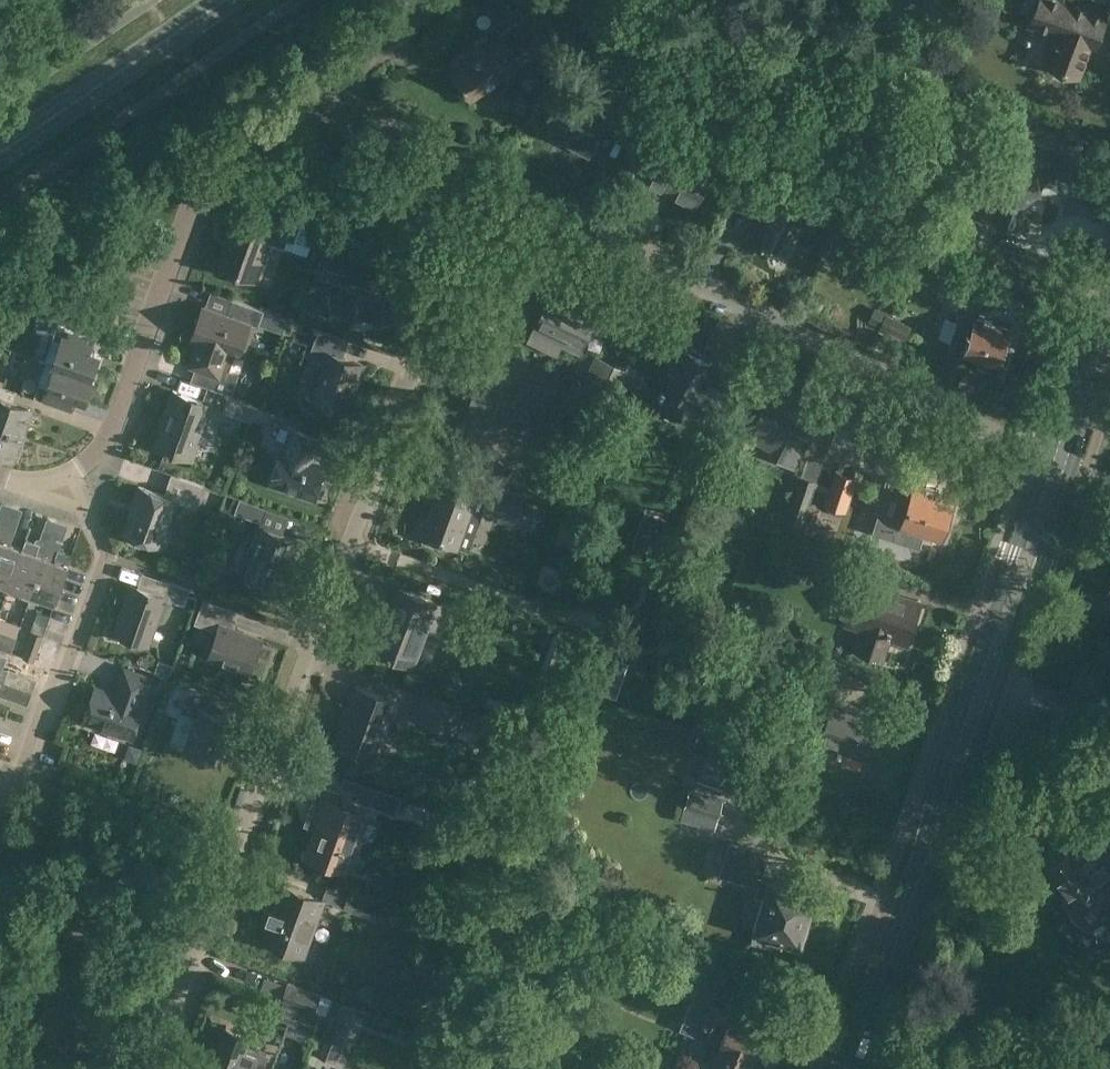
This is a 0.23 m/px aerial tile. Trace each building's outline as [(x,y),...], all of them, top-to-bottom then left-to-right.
[(557,15),(566,18),(573,0),(563,0),(557,15)] [(1095,47),(1108,14),(1072,0),(1040,0),(1031,22),(1060,33),(1048,64),(1079,76),(1091,45),(1095,47)] [(538,5),(500,33),(501,34),(452,73),(472,98),(509,69),(506,65),(517,56),(555,28),(538,5)] [(557,102),(562,92),(544,83),(526,119),(542,128),(541,129),(590,154),(605,126),(557,102)] [(605,125),(630,138),(644,110),(619,97),(605,125)] [(767,126),(771,113),(757,107),(752,119),(767,126)] [(700,158),(695,168),(674,157),(679,147),(668,142),(646,185),(670,198),(671,196),(695,208),(708,181),(712,183),(720,168),(700,158)] [(989,214),(1028,226),(1030,218),(1037,220),(1044,198),(1038,196),(1048,166),(1009,153),(999,183),(991,180),(984,202),(992,205),(989,214)] [(774,195),(774,194),(783,178),(760,166),(740,205),(760,215),(752,231),(760,235),(756,242),(773,250),(775,246),(791,254),(804,228),(793,222),(800,208),(774,195)] [(229,238),(219,267),(257,281),(271,241),(284,246),(287,237),(293,239),(298,223),(299,221),(270,210),(264,228),(238,219),(235,217),(227,238),(229,238)] [(947,210),(942,226),(981,243),(988,224),(947,210)] [(325,282),(340,287),(331,310),(354,318),(357,310),(382,318),(391,294),(384,292),(390,275),(376,269),(382,252),(330,234),(317,272),(327,275),(325,282)] [(967,269),(962,283),(977,288),(982,275),(967,269)] [(233,299),(227,315),(203,306),(192,339),(198,341),(235,354),(239,356),(250,324),(258,327),(262,316),(272,319),(274,313),(265,310),(264,310),(233,299)] [(595,302),(588,316),(551,299),(536,329),(581,350),(593,326),(611,334),(621,315),(595,302)] [(961,312),(949,347),(980,358),(977,367),(997,373),(1012,329),(961,312)] [(886,313),(880,327),(906,340),(913,326),(886,313)] [(53,338),(60,341),(52,363),(92,378),(105,342),(57,325),(53,338)] [(364,365),(342,357),(348,339),(319,329),(309,357),(325,363),(312,399),(346,411),(356,382),(358,383),(364,365)] [(198,341),(189,366),(196,368),(212,374),(208,386),(228,394),(232,395),(240,373),(230,369),(235,354),(198,341)] [(668,380),(657,401),(661,403),(684,416),(685,416),(689,409),(692,411),(706,418),(708,419),(713,404),(710,403),(718,388),(704,381),(706,376),(713,363),(711,361),(702,357),(704,354),(691,347),(690,350),(687,349),(681,361),(678,360),(674,358),(664,377),(668,380)] [(599,357),(587,383),(624,401),(637,374),(636,374),(626,369),(599,357)] [(39,385),(34,397),(64,407),(68,396),(86,402),(95,378),(92,378),(52,363),(52,364),(46,363),(39,385)] [(480,384),(465,423),(487,431),(490,424),(532,440),(542,413),(542,411),(560,418),(567,399),(551,393),(524,383),(518,398),(480,384)] [(24,433),(33,408),(14,402),(1,397),(5,386),(0,385),(0,425),(24,433)] [(213,405),(203,401),(173,390),(166,411),(167,411),(155,445),(193,459),(213,405)] [(228,395),(222,410),(252,421),(257,407),(258,406),(228,395)] [(758,430),(753,440),(780,453),(778,457),(794,465),(798,455),(800,456),(802,451),(818,418),(771,395),(755,428),(758,430)] [(257,407),(252,421),(264,425),(269,412),(257,407)] [(0,425),(0,453),(15,458),(24,433),(0,425)] [(292,429),(284,451),(282,450),(270,483),(315,499),(319,487),(323,486),(326,484),(328,481),(329,477),(328,473),(325,470),(326,466),(312,461),(320,439),(292,429)] [(518,481),(511,463),(498,468),(504,486),(518,481)] [(859,476),(838,468),(825,503),(847,511),(859,476)] [(172,474),(165,495),(139,486),(133,504),(135,505),(125,533),(128,534),(127,537),(129,542),(141,546),(145,544),(147,541),(160,545),(176,500),(196,507),(198,502),(201,504),(208,487),(204,485),(204,486),(172,474)] [(814,481),(801,477),(785,529),(798,533),(814,481)] [(884,486),(876,512),(880,513),(880,515),(899,521),(893,538),(919,546),(924,530),(942,536),(954,499),(916,486),(915,487),(892,479),(889,488),(884,486)] [(425,517),(419,531),(423,533),(423,535),(425,536),(423,541),(439,546),(440,541),(457,547),(476,496),(477,493),(472,492),(445,482),(432,517),(430,516),(429,518),(425,517)] [(502,486),(494,504),(518,516),(520,510),(526,499),(527,497),(502,486)] [(236,511),(235,513),(262,522),(267,508),(240,498),(236,511)] [(526,499),(520,510),(541,520),(546,509),(526,499)] [(662,518),(650,552),(671,559),(683,526),(662,518)] [(573,523),(571,533),(584,536),(586,526),(573,523)] [(10,584),(22,549),(11,545),(17,529),(5,526),(0,540),(0,581),(10,584)] [(255,552),(247,573),(248,574),(260,578),(258,585),(272,590),(275,583),(279,585),(290,553),(294,554),(299,540),(285,535),(282,534),(260,526),(259,526),(251,551),(255,552)] [(22,549),(10,584),(25,590),(23,597),(30,599),(32,592),(45,557),(50,542),(40,538),(39,542),(26,538),(25,541),(22,549)] [(32,592),(30,599),(38,602),(41,595),(56,601),(72,555),(72,554),(60,549),(61,545),(57,544),(50,542),(45,557),(32,592)] [(811,545),(803,569),(802,570),(835,581),(843,556),(811,545)] [(161,579),(156,593),(132,585),(115,633),(149,645),(166,598),(185,605),(190,589),(161,579)] [(911,626),(919,603),(879,589),(879,587),(861,581),(847,622),(864,628),(857,648),(882,657),(894,621),(911,626)] [(371,648),(414,664),(428,626),(435,628),(444,605),(399,588),(384,629),(379,627),(371,648)] [(262,638),(232,627),(237,610),(204,599),(196,623),(218,630),(209,656),(251,671),(262,638)] [(11,652),(17,636),(0,630),(0,648),(11,652)] [(32,631),(24,656),(25,657),(34,660),(44,635),(43,635),(42,634),(34,632),(32,631)] [(426,678),(431,657),(421,655),(416,676),(426,678)] [(622,665),(613,690),(656,704),(664,679),(622,665)] [(124,668),(115,694),(96,687),(84,721),(133,738),(144,704),(140,703),(149,677),(124,668)] [(8,670),(7,671),(4,681),(13,684),(17,673),(8,670)] [(810,672),(808,679),(804,691),(829,700),(836,681),(810,672)] [(169,678),(162,675),(158,685),(166,688),(169,678)] [(4,681),(0,691),(0,692),(9,695),(13,684),(4,681)] [(232,718),(213,712),(219,695),(190,685),(180,711),(196,717),(184,751),(216,762),(232,718)] [(336,743),(377,758),(397,701),(356,686),(336,743)] [(426,691),(416,719),(454,733),(464,705),(426,691)] [(867,759),(878,726),(861,720),(864,714),(833,703),(824,729),(815,726),(810,739),(867,759)] [(363,783),(360,793),(357,800),(396,813),(401,796),(363,783)] [(366,815),(347,809),(335,804),(340,792),(319,784),(307,817),(321,822),(308,856),(346,869),(366,815)] [(690,789),(684,807),(719,817),(725,799),(690,789)] [(670,842),(705,851),(712,821),(678,812),(670,842)] [(486,825),(473,821),(470,829),(483,834),(486,825)] [(1050,863),(1054,869),(1073,893),(1068,897),(1087,922),(1109,905),(1109,874),(1107,870),(1109,868),(1109,866),(1107,862),(1109,860),(1109,857),(1094,836),(1073,852),(1069,848),(1050,863)] [(724,868),(722,873),(732,876),(758,883),(760,878),(760,877),(767,854),(731,843),(724,868)] [(760,912),(752,942),(778,950),(781,937),(783,938),(801,943),(816,893),(771,880),(771,881),(769,887),(766,898),(764,897),(759,912),(760,912)] [(272,923),(265,941),(269,943),(304,955),(324,899),(323,899),(287,886),(283,885),(274,909),(271,908),(267,921),(272,923)] [(350,890),(344,907),(371,917),(377,900),(350,890)] [(630,898),(616,894),(613,904),(627,908),(630,898)] [(444,936),(440,949),(450,953),(455,940),(444,936)] [(682,1022),(705,1032),(702,1039),(719,1046),(717,1051),(712,1048),(707,1060),(720,1065),(718,1068),(749,1068),(765,1033),(728,1018),(732,1009),(729,1007),(711,999),(720,977),(705,970),(696,989),(682,1022)] [(288,981),(281,1000),(316,1012),(316,1011),(324,1014),(327,1015),(332,998),(322,994),(322,993),(288,981)] [(281,1000),(275,1017),(289,1021),(285,1032),(314,1042),(324,1014),(316,1011),(316,1012),(281,1000)] [(0,1023),(0,1024),(12,1028),(20,1009),(7,1004),(0,1023)] [(354,1021),(333,1012),(316,1054),(338,1062),(354,1021)] [(227,1027),(211,1068),(253,1068),(254,1065),(263,1068),(268,1055),(246,1047),(250,1035),(227,1027)] [(193,1052),(189,1064),(200,1068),(204,1056),(193,1052)]
